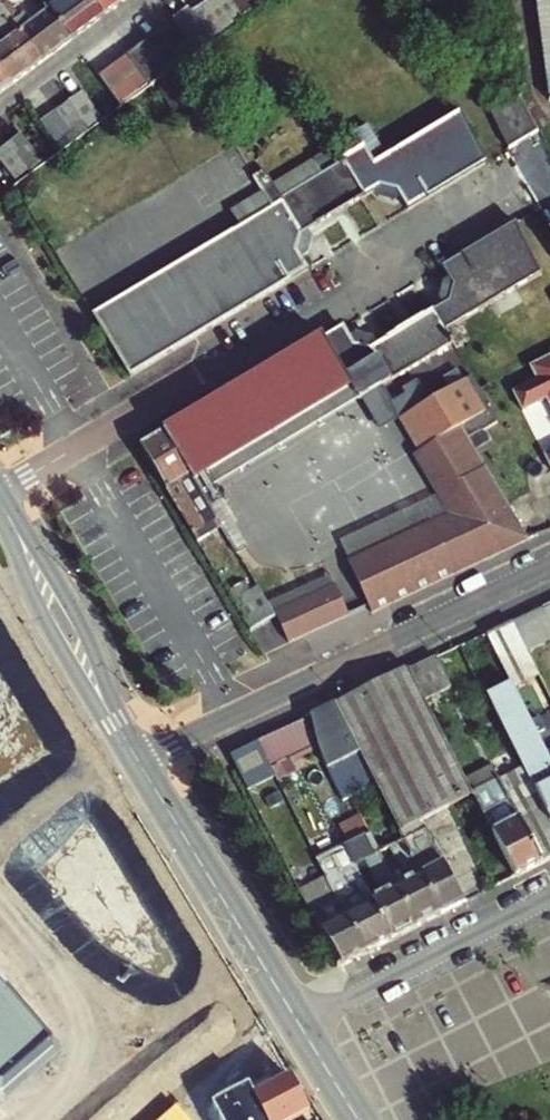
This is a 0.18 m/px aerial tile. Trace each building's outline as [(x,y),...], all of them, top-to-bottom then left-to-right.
[(45,62),(23,33),(16,22),(4,6),(1,2),(0,0),(0,16),(8,27),(4,30),(12,41),(0,50),(0,66),(14,85),(45,62)] [(11,0),(4,6),(16,22),(24,17),(11,0)] [(73,41),(105,18),(92,0),(67,0),(52,12),(73,41)] [(129,0),(92,0),(105,18),(129,0)] [(195,15),(214,42),(246,18),(233,0),(215,0),(195,15)] [(246,18),(272,0),(233,0),(246,18)] [(549,99),(549,0),(537,0),(549,99)] [(195,15),(190,9),(176,19),(200,52),(214,42),(195,15)] [(45,62),(73,41),(52,12),(23,33),(45,62)] [(155,86),(176,70),(184,64),(161,33),(132,54),(155,86)] [(155,86),(132,54),(115,66),(138,98),(155,86)] [(184,64),(176,70),(194,101),(207,93),(188,62),(184,64)] [(0,66),(0,95),(14,85),(0,66)] [(87,91),(73,101),(94,130),(108,120),(87,91)] [(488,110),(510,152),(539,135),(517,92),(492,107),(488,110)] [(94,130),(73,101),(58,112),(80,141),(94,130)] [(80,141),(58,112),(42,124),(63,153),(80,141)] [(411,211),(488,165),(460,114),(373,166),(362,147),(338,162),(340,164),(362,201),(382,189),(399,194),(411,211)] [(8,144),(24,166),(36,157),(20,135),(8,144)] [(243,141),(237,144),(265,189),(270,185),(243,141)] [(8,144),(0,150),(0,159),(12,175),(24,166),(8,144)] [(340,164),(280,201),(294,223),(303,236),(362,201),(340,164)] [(280,201),(95,316),(107,334),(294,223),(280,201)] [(134,377),(311,271),(301,254),(303,236),(294,223),(107,334),(134,377)] [(449,305),(436,313),(455,345),(457,349),(464,345),(453,326),(543,274),(519,225),(444,268),(455,287),(449,305)] [(436,313),(372,350),(392,383),(455,345),(436,313)] [(166,434),(200,491),(211,484),(201,467),(347,381),(360,402),(392,383),(372,350),(356,346),(345,327),(166,434)] [(533,369),(540,383),(516,395),(526,414),(549,401),(549,402),(549,360),(533,369)] [(211,484),(200,491),(203,496),(360,402),(347,381),(201,467),(211,484)] [(500,425),(491,409),(474,419),(484,435),(500,425)] [(373,605),(492,552),(469,513),(503,493),(472,442),(463,427),(418,454),(444,496),(454,513),(354,571),(373,605)] [(141,449),(193,534),(204,528),(192,507),(205,499),(203,496),(200,491),(166,434),(141,449)] [(531,539),(503,493),(469,513),(492,552),(530,539),(531,539)] [(344,554),(354,571),(454,513),(444,496),(344,554)] [(376,611),(530,539),(492,552),(373,605),(376,611)] [(276,616),(279,621),(340,592),(335,582),(274,611),(276,616)] [(265,623),(276,616),(274,611),(257,585),(245,592),(265,623)] [(265,623),(245,592),(234,599),(239,608),(253,630),(265,623)] [(292,641),(296,649),(354,622),(340,592),(279,621),(292,641)] [(545,607),(530,614),(545,646),(549,644),(549,617),(545,607)] [(530,653),(545,646),(530,614),(514,621),(518,628),(530,653)] [(501,660),(504,666),(530,653),(518,628),(491,642),(501,660)] [(426,699),(453,686),(438,657),(412,669),(426,699)] [(549,817),(549,755),(504,666),(501,660),(490,666),(502,689),(488,696),(549,817)] [(468,780),(426,699),(412,669),(336,705),(376,785),(404,841),(441,916),(466,903),(437,844),(438,840),(435,834),(431,831),(425,820),(474,794),(468,780)] [(343,800),(350,797),(374,786),(376,785),(336,705),(312,716),(323,740),(324,746),(325,750),(328,769),(329,770),(343,800)] [(302,721),(260,740),(275,770),(324,746),(323,740),(312,716),(302,721)] [(260,740),(230,754),(248,790),(278,776),(275,770),(260,740)] [(281,782),(290,777),(286,769),(325,750),(324,746),(275,770),(278,776),(281,782)] [(468,780),(474,794),(493,831),(517,877),(544,863),(501,780),(494,766),(468,780)] [(501,780),(544,863),(549,860),(549,817),(525,767),(501,780)] [(393,941),(418,928),(379,853),(369,834),(346,847),(393,941)] [(441,916),(404,841),(379,853),(418,928),(441,916)] [(368,954),(393,941),(346,847),(321,860),(328,875),(333,885),(368,954)] [(333,885),(328,875),(298,891),(303,901),(333,885)] [(368,954),(333,885),(303,901),(344,966),(368,954)] [(47,1048),(0,994),(0,1088),(47,1048)] [(221,1119),(297,1119),(312,1113),(290,1079),(255,1097),(250,1087),(214,1105),(221,1119)]
